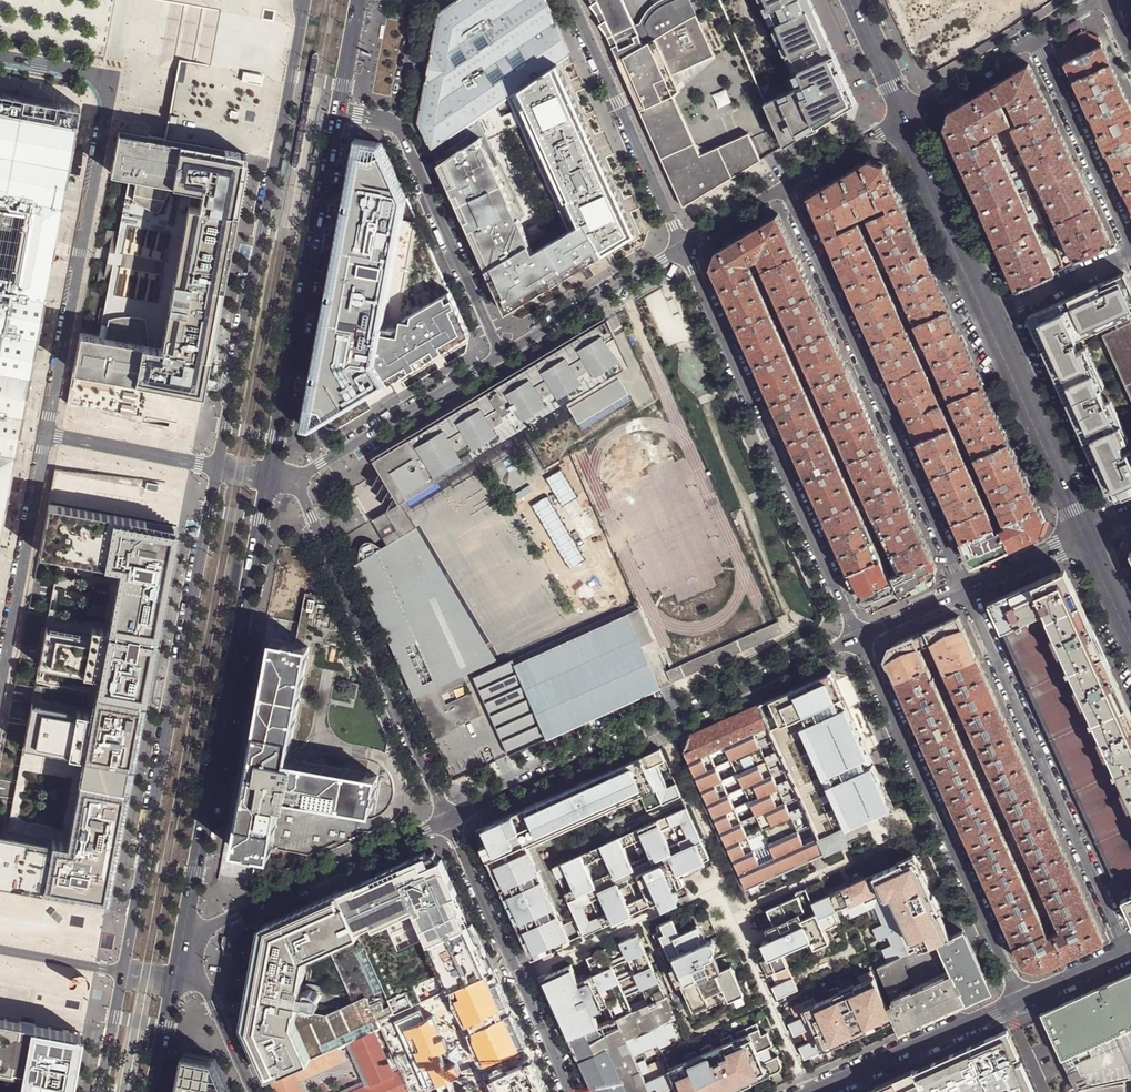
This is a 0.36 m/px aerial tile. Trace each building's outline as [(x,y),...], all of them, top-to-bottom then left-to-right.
[(219,11),(222,0),(167,0),(168,0),(168,1),(172,2),(173,2),(219,11)] [(431,148),(442,141),(558,63),(570,55),(546,0),(458,0),(439,13),(419,122),(431,148)] [(618,59),(696,15),(689,0),(665,0),(661,3),(660,2),(654,6),(650,10),(645,15),(642,21),(641,26),(639,26),(643,34),(638,37),(635,29),(622,0),(592,0),(618,59)] [(857,103),(850,87),(840,64),(811,0),(759,0),(793,75),(800,71),(806,85),(766,103),(786,147),(857,103)] [(762,161),(749,134),(701,155),(674,96),(680,91),(677,84),(693,76),(689,67),(714,56),(696,15),(618,59),(633,92),(685,207),(762,161)] [(639,26),(635,29),(638,37),(643,34),(639,26)] [(1061,56),(1065,64),(1103,46),(1099,37),(1089,34),(1083,32),(1065,43),(1061,56)] [(1103,46),(1065,64),(1068,72),(1077,90),(1081,99),(1119,81),(1103,46)] [(209,65),(179,59),(174,88),(175,88),(174,89),(178,90),(178,91),(177,91),(173,111),(174,111),(173,114),(170,113),(168,120),(167,120),(164,138),(186,143),(193,144),(209,65)] [(558,63),(442,141),(447,154),(437,160),(447,182),(506,311),(637,235),(558,63)] [(1029,65),(993,86),(1002,106),(1003,105),(1008,103),(1010,107),(1042,93),(1029,65)] [(262,75),(243,71),(241,81),(261,84),(262,75)] [(1098,136),(1130,120),(1130,108),(1119,81),(1081,99),(1086,110),(1094,129),(1098,136)] [(993,86),(974,97),(991,133),(1011,124),(1005,109),(1003,105),(1002,106),(993,86)] [(77,122),(80,106),(0,92),(0,109),(77,122)] [(1045,100),(1042,93),(1010,107),(1019,126),(1050,112),(1045,100)] [(950,142),(955,155),(982,143),(980,138),(991,133),(974,97),(948,113),(944,129),(950,142)] [(64,202),(77,122),(0,109),(0,206),(5,207),(14,209),(24,211),(13,275),(0,273),(0,544),(64,202)] [(257,113),(248,112),(246,123),(255,124),(257,113)] [(1019,126),(1012,129),(1021,148),(1059,130),(1054,120),(1050,112),(1019,126)] [(1115,174),(1130,166),(1130,120),(1098,136),(1102,144),(1111,165),(1115,174)] [(175,270),(160,348),(99,336),(79,333),(72,370),(181,391),(202,395),(209,358),(224,279),(248,154),(193,144),(186,143),(164,138),(158,137),(117,130),(109,172),(128,176),(178,185),(190,187),(175,270)] [(1063,140),(1059,130),(1021,148),(1030,167),(1068,150),(1063,140)] [(380,142),(356,138),(303,425),(311,426),(389,381),(390,383),(471,337),(456,303),(455,303),(419,225),(403,219),(404,197),(380,142)] [(962,169),(964,174),(1002,157),(993,138),(982,143),(955,155),(962,169)] [(1072,160),(1068,150),(1030,167),(1038,186),(1076,169),(1072,160)] [(970,187),(973,193),(1010,176),(1002,157),(964,174),(970,187)] [(870,160),(863,164),(882,207),(885,212),(903,204),(893,183),(885,164),(870,160)] [(851,171),(844,175),(862,216),(882,207),(863,164),(851,171)] [(1130,208),(1130,166),(1115,174),(1118,181),(1129,205),(1130,208)] [(1081,178),(1076,169),(1038,186),(1047,204),(1085,187),(1081,178)] [(834,182),(826,187),(843,225),(862,216),(844,175),(834,182)] [(128,176),(99,336),(160,348),(175,270),(190,187),(178,185),(128,176)] [(978,205),(981,212),(1019,195),(1010,176),(973,193),(978,205)] [(826,187),(808,197),(824,232),(826,239),(845,230),(843,225),(826,187)] [(1089,196),(1085,187),(1047,204),(1056,224),(1094,207),(1089,196)] [(986,222),(989,229),(1027,212),(1019,195),(981,212),(986,222)] [(885,212),(870,219),(879,239),(912,224),(907,213),(903,204),(885,212)] [(11,224),(14,209),(5,207),(5,210),(0,209),(0,222),(11,224)] [(1097,214),(1094,207),(1056,224),(1064,243),(1102,225),(1097,214)] [(994,240),(997,247),(1035,230),(1027,212),(989,229),(994,240)] [(760,226),(744,236),(755,261),(760,258),(765,270),(798,255),(780,214),(760,226)] [(832,250),(835,258),(869,243),(860,224),(845,230),(826,239),(832,250)] [(912,224),(879,239),(891,267),(924,252),(918,237),(912,224)] [(1106,234),(1102,225),(1064,243),(1073,262),(1111,244),(1106,234)] [(1008,272),(1016,290),(1054,273),(1035,230),(997,247),(1008,272)] [(712,267),(722,289),(755,274),(750,263),(755,261),(744,236),(730,244),(718,252),(712,267)] [(842,274),(848,286),(881,271),(869,243),(835,258),(842,274)] [(924,252),(891,267),(900,286),(933,271),(929,262),(924,252)] [(798,255),(765,270),(774,289),(806,274),(801,262),(798,255)] [(853,298),(856,305),(890,290),(881,271),(848,286),(853,298)] [(933,271),(900,286),(908,305),(942,290),(936,279),(933,271)] [(1124,273),(1028,316),(1107,492),(1118,488),(1123,498),(1130,495),(1130,451),(1127,452),(1077,340),(1100,330),(1130,315),(1130,288),(1124,273)] [(727,301),(730,309),(763,293),(755,274),(722,289),(727,301)] [(806,274),(774,289),(782,307),(815,293),(810,281),(806,274)] [(861,316),(865,324),(898,309),(890,290),(856,305),(861,316)] [(942,290),(908,305),(917,324),(950,309),(945,299),(942,290)] [(735,320),(739,327),(772,312),(763,293),(730,309),(735,320)] [(815,293),(782,307),(791,326),(823,312),(818,300),(815,293)] [(870,336),(873,343),(907,328),(898,309),(865,324),(870,336)] [(950,309),(917,324),(925,343),(959,328),(953,317),(950,309)] [(743,337),(747,346),(781,331),(772,312),(739,327),(743,337)] [(823,312),(791,326),(799,345),(832,330),(826,318),(823,312)] [(1100,330),(1130,399),(1130,315),(1100,330)] [(560,346),(375,457),(376,459),(374,461),(383,476),(400,503),(371,520),(388,547),(382,549),(380,546),(379,544),(377,542),(375,541),(372,540),(370,540),(366,540),(364,541),(362,542),(360,543),(358,547),(357,550),(357,554),(358,557),(359,560),(355,562),(435,740),(451,733),(450,731),(483,716),(465,675),(437,613),(398,630),(378,585),(398,576),(401,583),(419,575),(392,513),(419,497),(414,489),(444,472),(446,476),(566,404),(575,419),(576,421),(626,391),(616,374),(600,346),(614,338),(607,321),(605,322),(604,320),(560,346)] [(879,355),(882,362),(915,347),(907,328),(873,343),(879,355)] [(959,328),(925,343),(934,362),(967,347),(962,336),(959,328)] [(832,330),(799,345),(808,364),(840,350),(836,339),(832,330)] [(781,331),(747,346),(751,356),(756,365),(789,350),(781,331)] [(614,338),(600,346),(616,374),(627,368),(614,338)] [(887,373),(890,381),(923,366),(915,347),(882,362),(887,373)] [(970,354),(967,347),(934,362),(942,381),(976,366),(970,354)] [(760,376),(764,384),(798,369),(789,350),(756,365),(760,376)] [(840,350),(808,364),(816,384),(849,369),(845,359),(840,350)] [(932,385),(923,366),(890,381),(899,400),(932,385)] [(980,377),(976,366),(942,381),(951,400),(984,385),(980,377)] [(770,396),(773,403),(806,388),(798,369),(764,384),(770,396)] [(849,369),(816,384),(825,402),(858,388),(853,377),(849,369)] [(69,387),(66,403),(174,429),(181,391),(72,370),(69,387)] [(940,404),(932,385),(899,400),(904,411),(908,419),(940,404)] [(984,385),(951,400),(961,423),(995,408),(989,394),(984,385)] [(778,415),(782,422),(815,407),(806,388),(773,403),(778,415)] [(858,388),(825,402),(834,422),(866,407),(861,396),(858,388)] [(626,391),(576,421),(581,430),(632,400),(626,391)] [(465,675),(496,661),(405,512),(412,508),(416,514),(575,419),(566,404),(446,476),(444,472),(414,489),(419,497),(392,513),(419,575),(401,583),(398,576),(378,585),(398,630),(437,613),(465,675)] [(914,433),(918,442),(951,427),(940,404),(908,419),(914,433)] [(786,433),(790,441),(823,426),(815,407),(782,422),(786,433)] [(866,407),(834,422),(842,440),(875,426),(870,416),(866,407)] [(997,413),(995,408),(961,423),(968,439),(1002,424),(997,413)] [(1006,433),(1002,424),(968,439),(976,457),(1010,442),(1006,433)] [(795,453),(799,460),(832,445),(823,426),(790,441),(795,453)] [(875,426),(842,440),(851,460),(883,445),(878,433),(875,426)] [(958,444),(951,427),(918,442),(922,453),(925,459),(958,444)] [(1012,448),(1010,442),(976,457),(984,474),(1017,459),(1012,448)] [(966,461),(958,444),(925,459),(930,469),(933,476),(966,461)] [(803,470),(807,479),(841,464),(832,445),(799,460),(803,470)] [(883,445),(851,460),(859,479),(892,464),(886,450),(883,445)] [(1025,476),(1017,459),(984,474),(996,503),(1030,487),(1025,476)] [(974,479),(966,461),(933,476),(938,486),(941,494),(974,479)] [(812,490),(816,498),(849,483),(841,464),(807,479),(812,490)] [(892,464),(859,479),(868,498),(900,483),(895,472),(892,464)] [(165,482),(54,470),(51,487),(48,503),(67,506),(156,523),(165,482)] [(953,522),(986,507),(974,479),(941,494),(944,502),(950,514),(953,522)] [(821,510),(824,517),(858,502),(849,483),(816,498),(821,510)] [(900,483),(868,498),(876,517),(909,502),(904,490),(900,483)] [(1030,487),(996,503),(1005,521),(1039,506),(1033,494),(1030,487)] [(829,528),(833,536),(866,521),(858,502),(824,517),(829,528)] [(909,502),(876,517),(884,535),(917,520),(913,510),(909,502)] [(156,523),(67,506),(35,681),(145,702),(173,550),(177,527),(156,523)] [(1039,506),(1005,521),(1007,526),(1002,529),(1010,548),(1021,544),(1039,536),(1045,520),(1042,513),(1039,506)] [(994,526),(995,526),(986,507),(953,522),(959,533),(962,541),(994,526)] [(917,520),(884,535),(892,553),(925,538),(920,527),(917,520)] [(838,548),(841,555),(874,539),(866,521),(833,536),(838,548)] [(967,551),(973,565),(998,554),(1010,548),(1002,529),(996,532),(994,526),(962,541),(967,551)] [(925,538),(892,553),(900,571),(933,556),(928,545),(925,538)] [(845,564),(849,572),(882,557),(874,539),(841,555),(845,564)] [(882,557),(849,572),(852,581),(862,602),(868,604),(875,601),(877,607),(887,603),(898,598),(897,595),(910,589),(911,592),(932,583),(930,580),(935,576),(938,569),(936,566),(937,566),(933,556),(900,571),(896,573),(887,555),(882,557)] [(1130,919),(1130,713),(1115,677),(1066,569),(1039,581),(990,603),(1096,841),(1130,919)] [(382,775),(389,739),(324,595),(305,592),(299,625),(297,643),(298,644),(298,645),(312,648),(292,758),(291,759),(290,761),(300,763),(300,760),(382,775)] [(626,610),(642,647),(654,641),(638,604),(626,610)] [(538,743),(661,688),(642,647),(626,610),(475,677),(510,756),(538,743)] [(893,646),(888,660),(897,681),(928,666),(929,666),(935,663),(941,660),(947,672),(978,658),(959,616),(946,622),(899,643),(893,646)] [(757,646),(784,633),(779,622),(667,672),(672,683),(757,646)] [(235,850),(248,852),(248,854),(258,856),(259,854),(271,856),(272,848),(275,848),(283,806),(292,807),(294,798),(375,813),(378,799),(380,800),(381,789),(380,788),(382,775),(300,760),(300,763),(290,761),(291,759),(292,758),(312,648),(298,645),(298,644),(297,643),(286,642),(286,643),(273,641),(252,754),(235,850)] [(981,666),(978,658),(947,672),(955,690),(986,675),(981,666)] [(910,710),(943,696),(929,666),(928,666),(897,681),(905,698),(910,710)] [(822,843),(818,844),(823,855),(849,843),(845,836),(842,829),(893,807),(832,673),(802,686),(760,705),(822,843)] [(986,675),(955,690),(968,719),(999,705),(992,688),(986,675)] [(35,681),(14,791),(6,833),(0,831),(0,881),(107,901),(145,702),(35,681)] [(923,739),(956,725),(943,696),(910,710),(918,726),(923,739)] [(760,705),(748,710),(753,722),(750,723),(755,733),(766,728),(777,751),(765,756),(769,765),(780,760),(790,779),(778,785),(782,793),(793,788),(802,806),(790,811),(794,820),(806,815),(814,835),(803,840),(807,848),(810,847),(815,858),(823,855),(818,844),(822,843),(760,705)] [(999,705),(968,719),(972,730),(981,749),(1012,734),(1005,718),(999,705)] [(753,722),(748,710),(717,724),(692,735),(685,751),(748,889),(815,858),(810,847),(807,848),(803,840),(794,820),(790,811),(782,793),(778,785),(769,765),(765,756),(755,733),(750,723),(753,722)] [(968,719),(956,725),(960,735),(966,732),(972,730),(968,719)] [(937,769),(969,754),(960,735),(956,725),(923,739),(931,757),(937,769)] [(1012,734),(981,749),(994,778),(1026,763),(1018,747),(1012,734)] [(375,813),(372,832),(410,814),(416,799),(389,739),(382,775),(380,788),(381,789),(380,800),(378,799),(375,813)] [(521,811),(486,827),(480,842),(533,959),(571,942),(527,844),(644,791),(652,809),(682,796),(677,784),(669,787),(659,764),(667,761),(661,749),(521,811)] [(489,765),(497,761),(493,753),(485,756),(489,765)] [(950,798),(982,783),(969,754),(937,769),(944,786),(950,798)] [(1026,763),(994,778),(1007,807),(1039,793),(1031,777),(1026,763)] [(963,827),(995,813),(982,783),(950,798),(957,814),(963,827)] [(1039,793),(1007,807),(1020,836),(1052,822),(1044,805),(1039,793)] [(372,832),(375,813),(294,798),(292,807),(283,806),(275,848),(310,854),(312,859),(372,832)] [(711,859),(688,808),(554,868),(558,877),(569,873),(576,889),(566,893),(585,936),(661,901),(663,907),(680,899),(676,890),(684,886),(678,874),(711,859)] [(971,844),(976,857),(1008,842),(995,813),(963,827),(971,844)] [(1052,822),(1020,836),(1029,855),(1034,866),(1065,852),(1056,833),(1052,822)] [(983,872),(989,886),(1021,872),(1017,861),(1008,842),(976,857),(983,872)] [(1071,865),(1065,852),(1034,866),(1047,895),(1078,881),(1071,865)] [(488,974),(494,971),(443,859),(432,864),(427,853),(341,891),(396,1015),(423,1003),(415,985),(443,973),(451,990),(453,989),(488,974)] [(1017,861),(1021,872),(1027,869),(1034,866),(1029,855),(1017,861)] [(883,952),(888,963),(900,958),(900,959),(940,943),(951,937),(940,913),(937,914),(934,907),(937,906),(917,860),(905,866),(903,863),(813,903),(809,904),(805,896),(800,899),(799,896),(798,897),(768,910),(775,925),(780,935),(771,939),(763,943),(770,958),(761,962),(768,976),(777,972),(782,983),(773,987),(778,1000),(799,990),(782,953),(811,940),(815,948),(830,942),(825,929),(839,923),(834,912),(847,906),(852,917),(876,907),(884,926),(873,931),(878,941),(889,936),(894,947),(883,952)] [(997,903),(1003,915),(1034,901),(1021,872),(989,886),(997,903)] [(1078,881),(1047,895),(1060,925),(1091,911),(1084,894),(1078,881)] [(796,894),(798,897),(799,896),(800,899),(805,896),(809,904),(813,903),(807,889),(796,894)] [(396,1015),(341,891),(266,925),(262,948),(253,997),(247,1027),(269,1077),(349,1042),(353,1040),(374,1030),(381,1028),(378,1023),(391,1017),(396,1015)] [(1010,931),(1016,945),(1048,931),(1034,901),(1003,915),(1010,931)] [(55,908),(50,913),(58,922),(63,917),(55,908)] [(1104,940),(1091,911),(1060,925),(1062,930),(1056,933),(1067,957),(1087,948),(1104,940)] [(666,932),(661,934),(655,937),(670,970),(676,967),(685,988),(679,991),(688,1012),(710,1003),(707,996),(724,989),(735,1013),(752,1005),(747,995),(750,993),(744,979),(739,982),(732,967),(722,972),(713,952),(715,951),(716,949),(716,947),(716,944),(714,942),(711,941),(708,941),(706,942),(699,926),(681,935),(674,919),(662,924),(666,932)] [(662,924),(658,926),(661,934),(666,932),(662,924)] [(767,929),(771,939),(780,935),(775,925),(767,929)] [(1054,928),(1056,933),(1062,930),(1060,925),(1054,928)] [(1048,931),(1050,936),(1056,933),(1054,928),(1048,931)] [(987,981),(964,931),(951,937),(940,943),(966,1002),(977,997),(983,995),(987,981)] [(1050,964),(1067,957),(1056,933),(1050,936),(1048,931),(1016,945),(1024,964),(1039,969),(1050,964)] [(542,978),(557,1013),(593,1091),(651,1091),(647,1084),(644,1076),(639,1064),(635,1056),(629,1042),(628,1041),(676,1019),(638,935),(621,943),(627,955),(629,959),(633,970),(636,975),(640,984),(642,989),(647,999),(630,1007),(626,997),(623,992),(619,982),(617,977),(612,967),(610,963),(605,950),(588,958),(595,974),(579,981),(572,965),(542,978)] [(879,967),(895,1005),(890,1007),(893,1014),(896,1019),(901,1031),(934,1017),(966,1002),(940,943),(900,959),(900,958),(888,963),(879,967)] [(627,955),(610,963),(612,967),(629,959),(627,955)] [(633,970),(617,977),(619,982),(636,975),(633,970)] [(855,1031),(893,1014),(890,1007),(890,1006),(889,1006),(874,971),(861,977),(864,983),(857,986),(854,980),(844,985),(847,991),(843,992),(840,986),(830,991),(832,997),(835,1002),(821,1008),(819,1003),(816,998),(795,1008),(800,1019),(791,1023),(797,1036),(805,1032),(810,1043),(802,1046),(807,1059),(828,1050),(825,1044),(855,1031)] [(488,974),(453,989),(468,1025),(471,1024),(477,1037),(475,1039),(482,1055),(485,1054),(489,1063),(527,1046),(512,1013),(511,1013),(508,1005),(509,1005),(499,983),(493,985),(488,974)] [(1077,1091),(1092,1087),(1130,1077),(1130,974),(1053,1009),(1041,1014),(1036,1016),(1050,1048),(1057,1045),(1077,1091)] [(640,984),(623,992),(626,997),(642,989),(640,984)] [(832,997),(819,1003),(821,1008),(835,1002),(832,997)] [(421,1010),(396,1021),(415,1063),(421,1060),(429,1078),(423,1081),(427,1091),(460,1076),(456,1066),(447,1069),(440,1053),(448,1049),(444,1039),(442,1040),(439,1033),(441,1032),(434,1016),(425,1020),(421,1010)] [(825,1044),(828,1050),(896,1019),(893,1014),(855,1031),(825,1044)] [(0,1018),(0,1066),(27,1070),(23,1091),(72,1091),(83,1033),(0,1018)] [(672,1023),(629,1042),(635,1056),(660,1045),(661,1049),(672,1044),(670,1039),(678,1035),(672,1023)] [(651,1091),(737,1091),(756,1083),(779,1073),(782,1071),(783,1069),(783,1065),(779,1057),(774,1060),(769,1049),(774,1046),(769,1034),(763,1036),(758,1025),(738,1034),(740,1039),(735,1041),(733,1036),(723,1041),(725,1046),(714,1050),(712,1045),(702,1050),(704,1055),(699,1057),(697,1052),(687,1057),(689,1062),(670,1070),(672,1073),(647,1084),(651,1091)] [(1007,1029),(915,1071),(924,1091),(980,1091),(983,1091),(1035,1091),(1007,1029)] [(353,1040),(372,1084),(394,1074),(374,1030),(353,1040)] [(367,1082),(344,1091),(354,1091),(366,1086),(372,1084),(353,1040),(349,1042),(367,1082)] [(298,1081),(304,1078),(343,1060),(340,1052),(338,1047),(269,1077),(276,1091),(303,1091),(298,1081)] [(181,1091),(186,1091),(229,1091),(214,1059),(187,1054),(185,1067),(181,1091)] [(372,1084),(366,1086),(369,1091),(409,1091),(400,1071),(395,1059),(392,1061),(398,1072),(394,1074),(372,1084)] [(429,1078),(421,1060),(415,1063),(423,1081),(429,1078)] [(534,1061),(493,1079),(499,1091),(548,1091),(534,1061)] [(646,1061),(639,1064),(644,1076),(651,1072),(646,1061)] [(877,1088),(879,1091),(924,1091),(915,1071),(905,1075),(881,1086),(877,1088)] [(304,1078),(298,1081),(303,1091),(309,1091),(304,1078)] [(1127,1084),(1083,1090),(1083,1091),(1128,1091),(1127,1084)]
